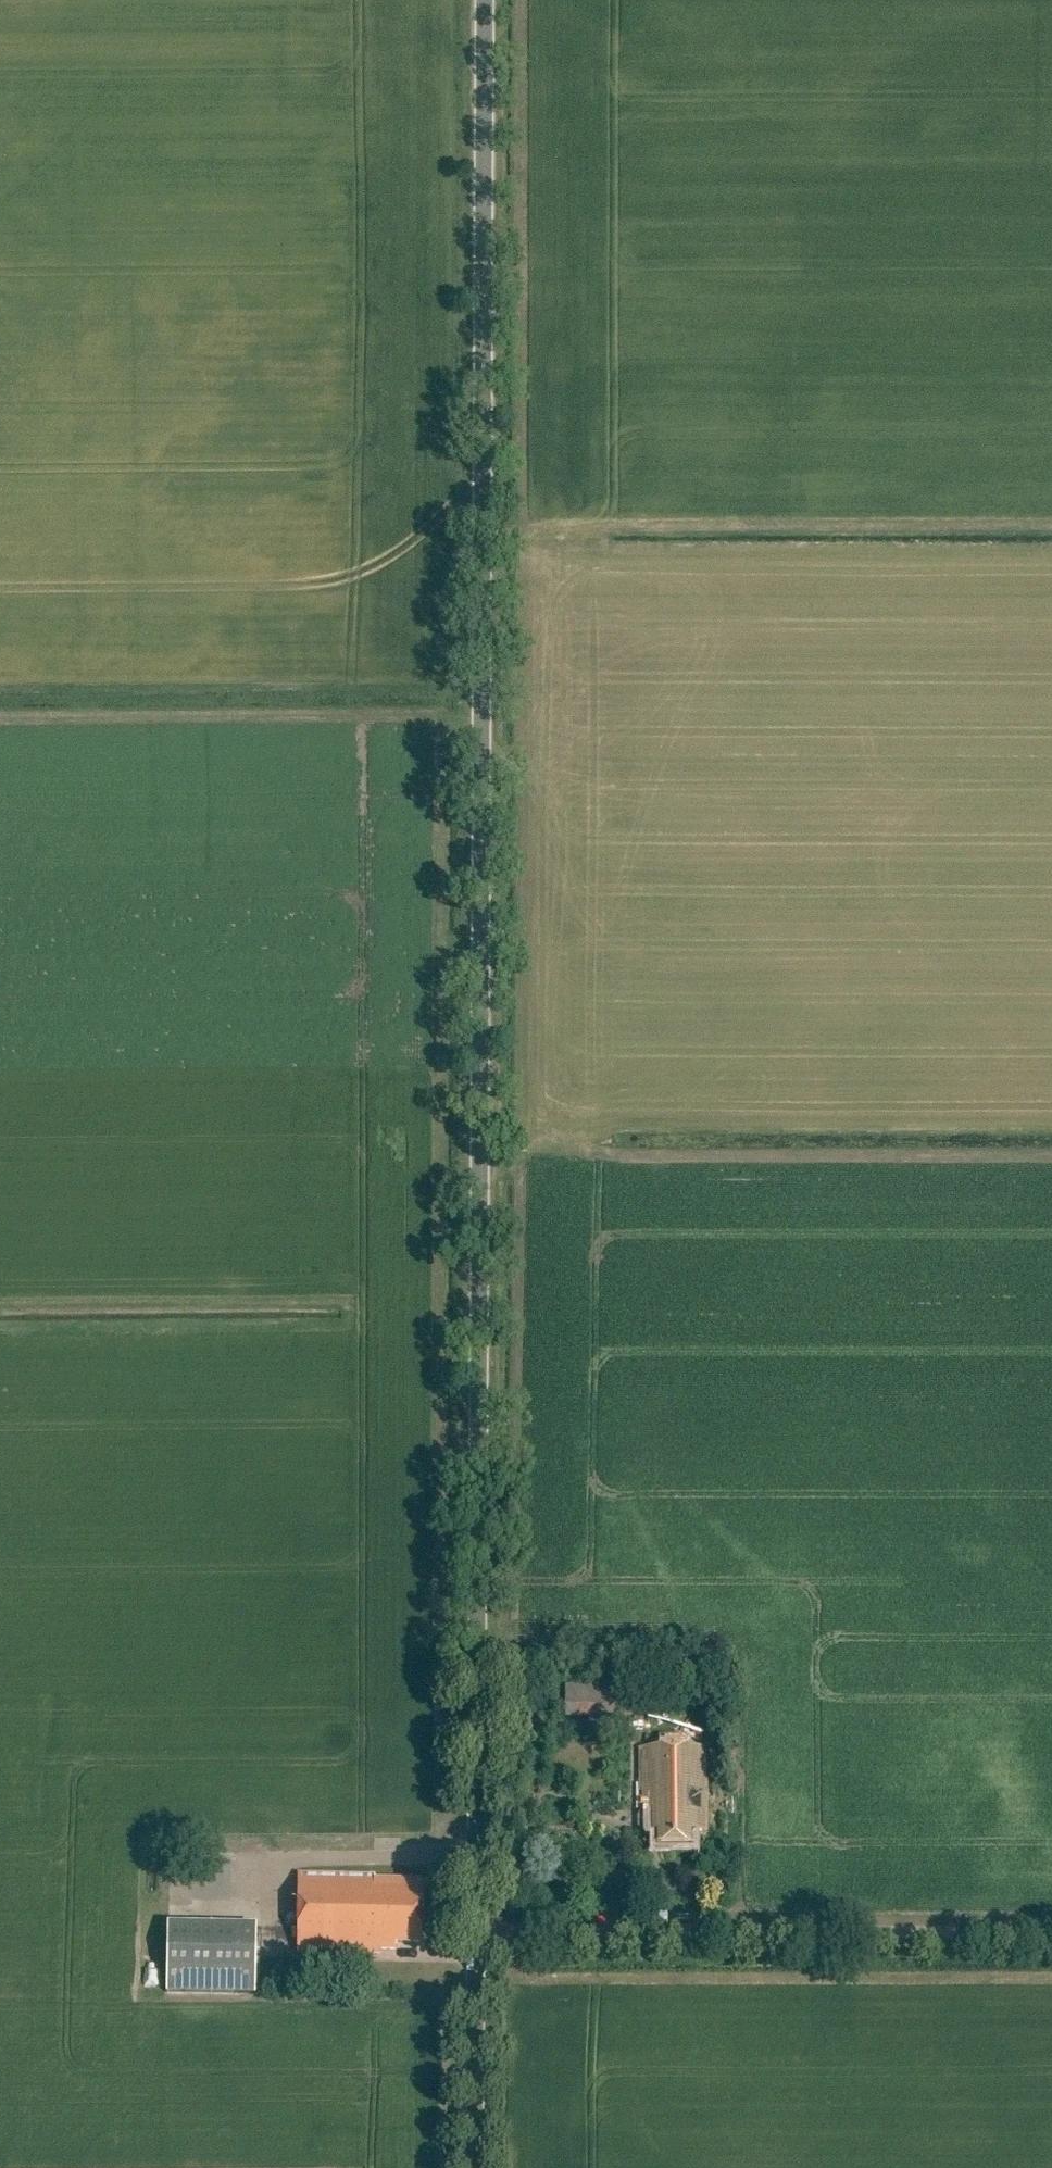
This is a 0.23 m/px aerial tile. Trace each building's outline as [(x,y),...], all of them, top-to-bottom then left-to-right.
[(588,1709),(621,1707),(620,1684),(561,1687),(562,1718),(589,1717),(588,1709)] [(720,1690),(705,1688),(703,1705),(718,1707),(720,1690)] [(692,1833),(707,1833),(707,1750),(639,1750),(640,1811),(653,1811),(653,1833),(657,1833),(657,1847),(692,1847),(692,1833)] [(374,1878),(297,1877),(296,1954),(377,1955),(377,1952),(395,1952),(395,1946),(421,1946),(422,1881),(374,1881),(374,1878)] [(166,1995),(233,1995),(234,1928),(166,1928),(166,1995)]
